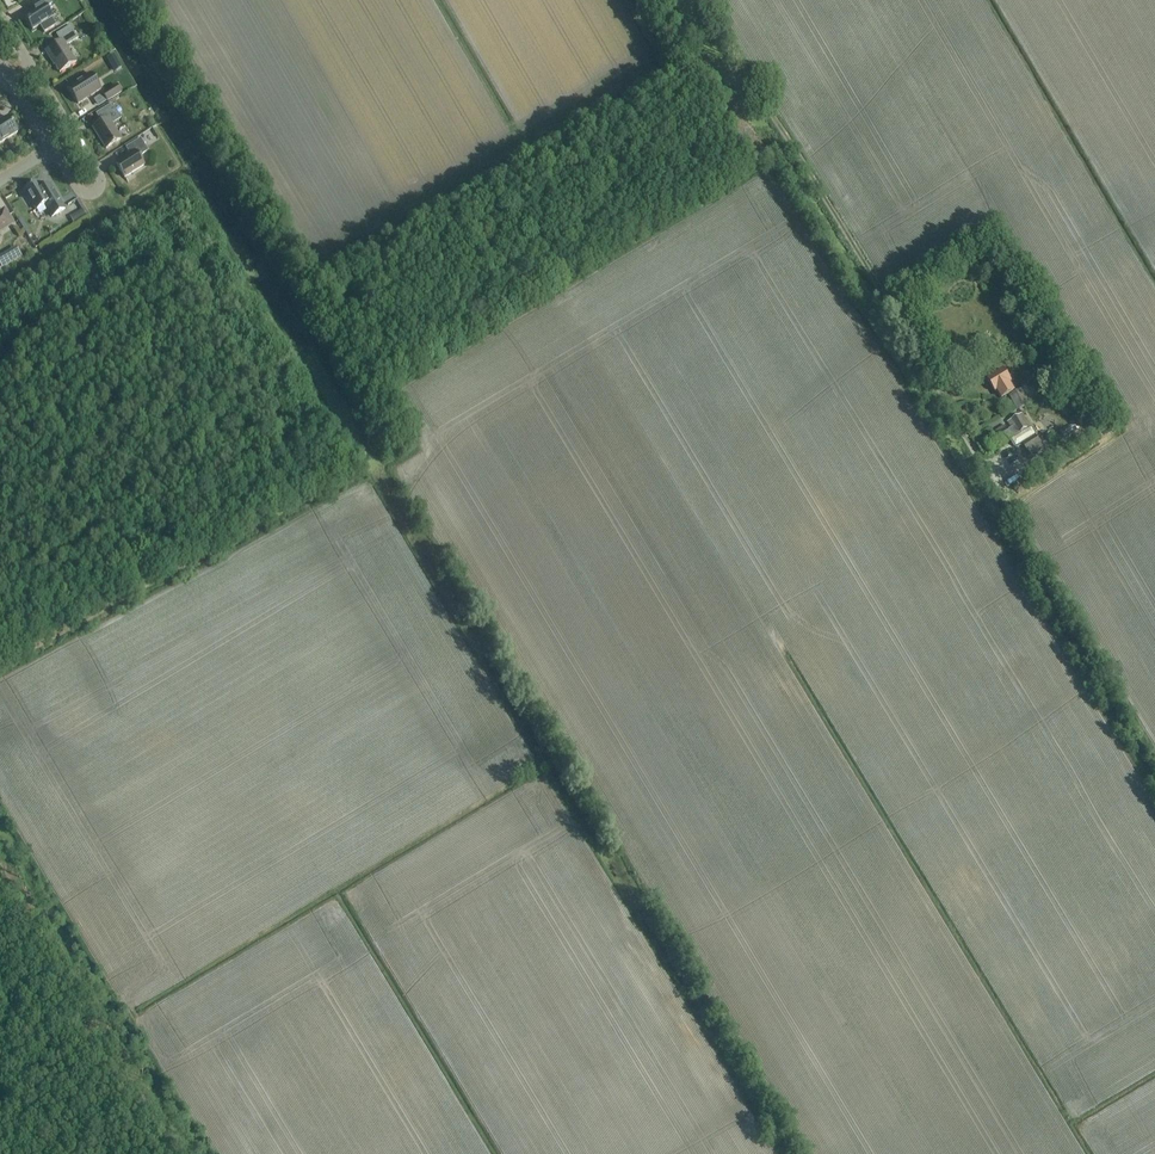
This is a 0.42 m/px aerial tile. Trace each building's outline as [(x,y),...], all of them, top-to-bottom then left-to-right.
[(33,30),(40,26),(44,32),(56,25),(52,19),(52,18),(48,10),(54,7),(49,0),(36,0),(34,1),(38,8),(24,17),(33,30)] [(61,42),(45,51),(51,60),(52,59),(60,73),(76,63),(66,46),(78,39),(71,26),(56,35),(61,42)] [(90,75),(68,89),(78,105),(100,91),(90,75)] [(121,93),(117,86),(103,95),(107,102),(121,93)] [(101,124),(93,129),(106,149),(120,141),(111,126),(121,119),(112,105),(96,115),(101,124)] [(18,133),(12,125),(13,122),(10,121),(8,118),(0,123),(0,144),(18,133)] [(125,148),(130,156),(116,165),(124,178),(144,166),(139,157),(148,152),(140,139),(125,148)] [(45,196),(37,183),(21,193),(29,205),(32,203),(36,211),(44,205),(52,218),(49,219),(54,228),(70,218),(54,191),(45,196)] [(12,224),(4,211),(0,214),(0,231),(12,224)] [(17,250),(8,255),(13,263),(21,258),(17,250)] [(1003,370),(987,380),(995,394),(998,393),(1002,400),(1015,392),(1011,385),(1012,384),(1003,370)] [(1009,396),(1017,411),(1030,405),(1028,401),(1033,398),(1025,382),(1013,388),(1016,393),(1009,396)] [(1005,424),(1006,426),(994,434),(996,436),(988,441),(994,451),(1010,440),(1016,449),(1036,436),(1036,434),(1036,432),(1033,428),(1032,427),(1031,427),(1022,414),(1005,424)]
